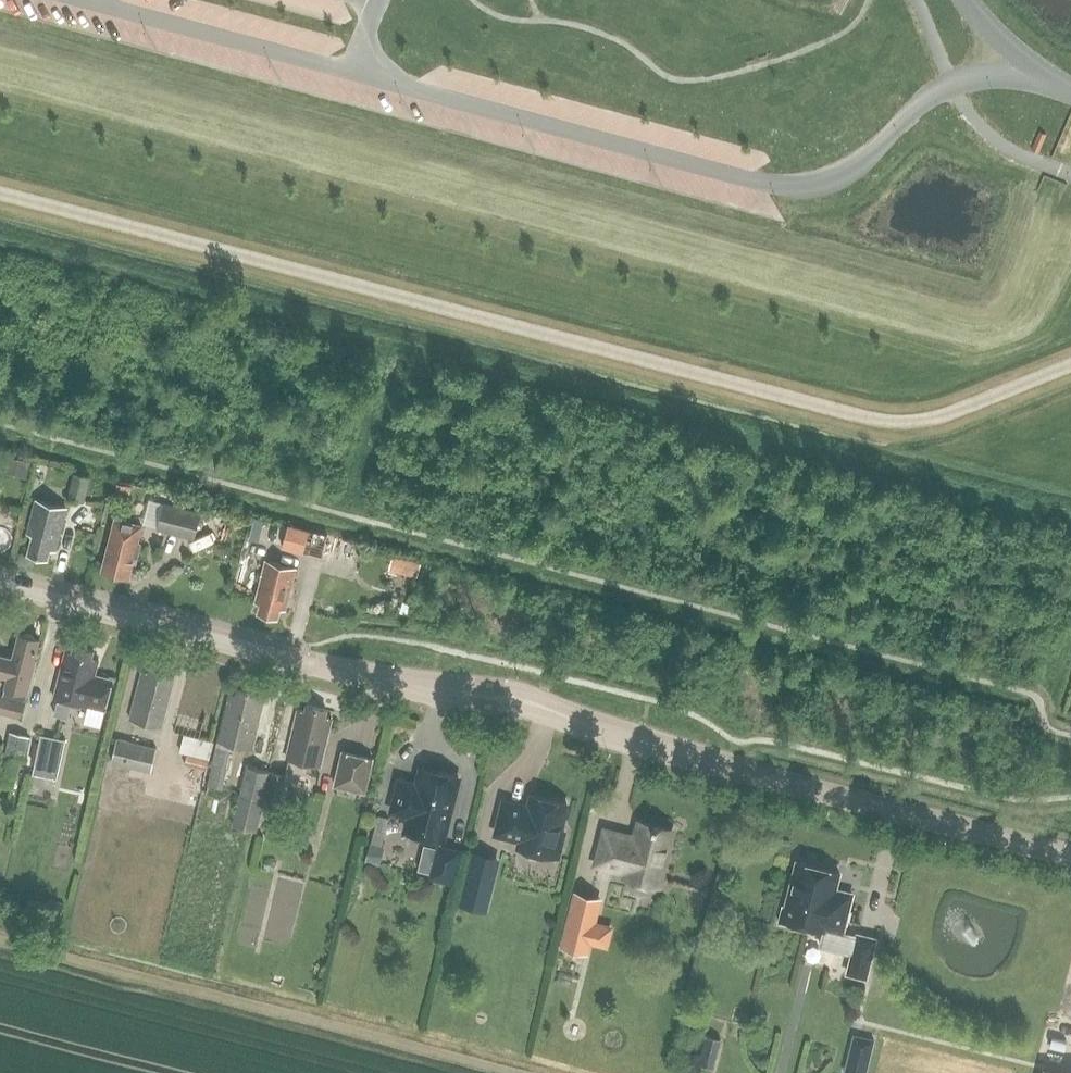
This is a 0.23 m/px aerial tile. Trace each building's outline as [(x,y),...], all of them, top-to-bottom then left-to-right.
[(1032,148),(1031,150),(1039,153),(1047,135),(1039,131),(1032,148)] [(91,478),(75,474),(68,500),(84,504),(91,478)] [(117,484),(116,492),(130,495),(132,487),(117,484)] [(56,551),(67,507),(36,499),(27,534),(33,535),(28,554),(48,559),(50,550),(56,551)] [(202,513),(164,503),(157,530),(160,530),(165,532),(194,540),(202,513)] [(138,542),(142,525),(116,519),(102,570),(129,577),(133,562),(136,562),(141,543),(138,542)] [(287,532),(284,547),(324,557),(330,535),(315,532),(315,533),(314,539),(287,532)] [(283,564),(287,550),(276,547),(272,562),(267,560),(255,602),(261,604),(258,612),(278,617),(280,609),(285,610),(296,567),(283,564)] [(406,559),(402,573),(418,577),(422,563),(406,559)] [(39,640),(35,639),(32,635),(27,633),(22,635),(19,635),(13,658),(0,655),(0,675),(8,677),(5,688),(9,689),(7,696),(0,695),(0,713),(21,718),(36,659),(34,659),(39,640)] [(66,651),(54,699),(58,700),(65,702),(72,703),(86,707),(87,706),(105,710),(113,680),(94,675),(98,660),(91,658),(93,650),(74,646),(72,653),(66,651)] [(161,728),(174,678),(169,677),(170,670),(151,665),(149,672),(142,670),(129,719),(161,728)] [(256,700),(258,693),(238,688),(236,694),(230,693),(208,785),(222,788),(232,745),(251,750),(263,702),(256,700)] [(54,713),(54,714),(68,718),(72,703),(65,702),(58,700),(54,713)] [(320,766),(332,719),(325,717),(327,710),(307,705),(305,711),(298,710),(287,759),(320,766)] [(9,732),(0,771),(0,781),(13,784),(19,758),(25,759),(30,737),(9,732)] [(185,734),(181,751),(189,753),(186,765),(207,770),(214,741),(211,740),(201,737),(185,734)] [(35,762),(32,775),(57,780),(59,767),(65,740),(41,735),(39,743),(35,762)] [(120,737),(113,761),(133,766),(152,771),(158,747),(120,737)] [(363,792),(371,758),(341,751),(333,785),(363,792)] [(270,771),(247,766),(233,826),(256,831),(263,801),(270,771)] [(440,839),(456,776),(420,767),(415,785),(398,781),(391,810),(408,814),(404,830),(440,839)] [(279,805),(286,775),(270,771),(263,801),(279,805)] [(558,830),(565,803),(530,794),(527,807),(502,801),(494,833),(519,839),(517,847),(556,857),(563,832),(558,830)] [(387,819),(377,816),(365,861),(379,865),(384,847),(380,846),(387,819)] [(635,839),(605,831),(597,863),(658,879),(671,829),(639,821),(635,839)] [(455,884),(463,849),(439,843),(430,878),(455,884)] [(839,872),(797,861),(785,906),(782,905),(778,922),(797,927),(798,923),(823,930),(824,930),(825,929),(842,933),(842,931),(851,894),(834,889),(839,872)] [(470,863),(460,905),(480,910),(491,868),(470,863)] [(46,902),(43,913),(61,917),(62,911),(64,903),(57,902),(46,899),(46,902)] [(571,905),(561,947),(589,954),(592,944),(597,922),(600,912),(571,905)] [(823,930),(818,947),(852,955),(857,935),(842,931),(842,933),(825,929),(824,930),(823,930)] [(874,939),(857,935),(852,955),(847,973),(865,977),(874,939)] [(844,1072),(867,1072),(871,1058),(875,1040),(861,1036),(854,1034),(844,1072)] [(706,1036),(699,1064),(713,1068),(721,1040),(706,1036)]
